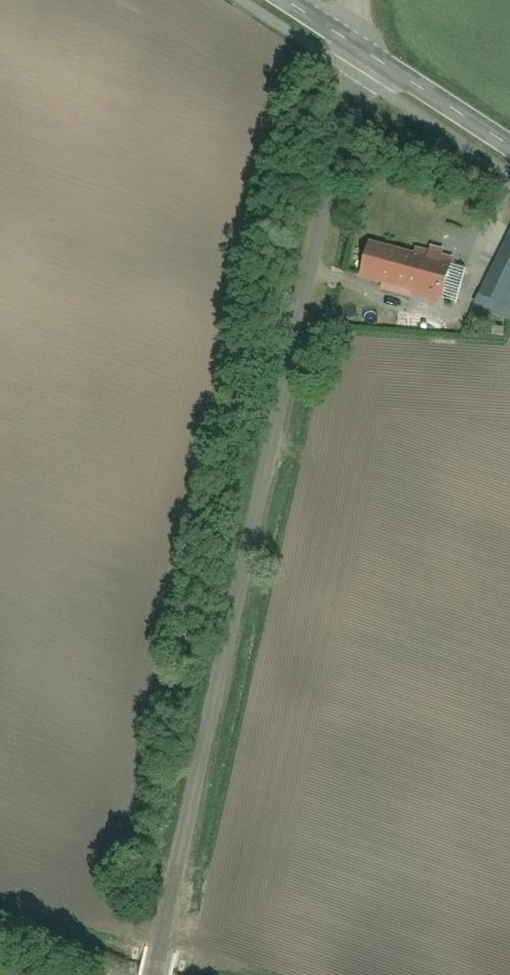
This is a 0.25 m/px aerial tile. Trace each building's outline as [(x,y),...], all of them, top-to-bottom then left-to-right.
[(442,264),(368,250),(361,286),(435,300),(442,264)] [(491,255),(463,319),(492,332),(509,292),(509,264),(491,255)]
